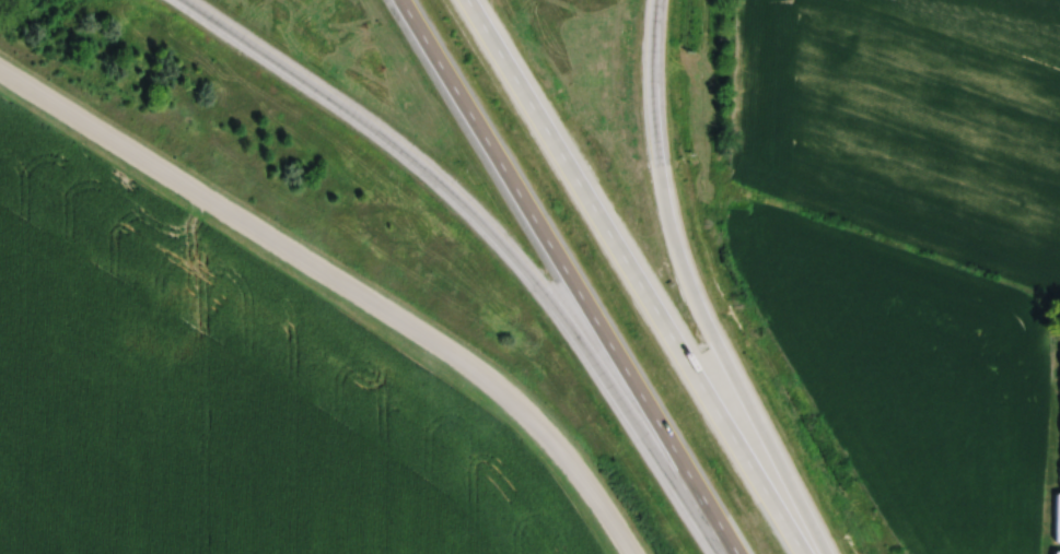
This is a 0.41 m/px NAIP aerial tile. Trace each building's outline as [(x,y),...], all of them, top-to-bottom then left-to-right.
[(1047,487),(1047,537),(1059,537),(1059,487),(1047,487)]
